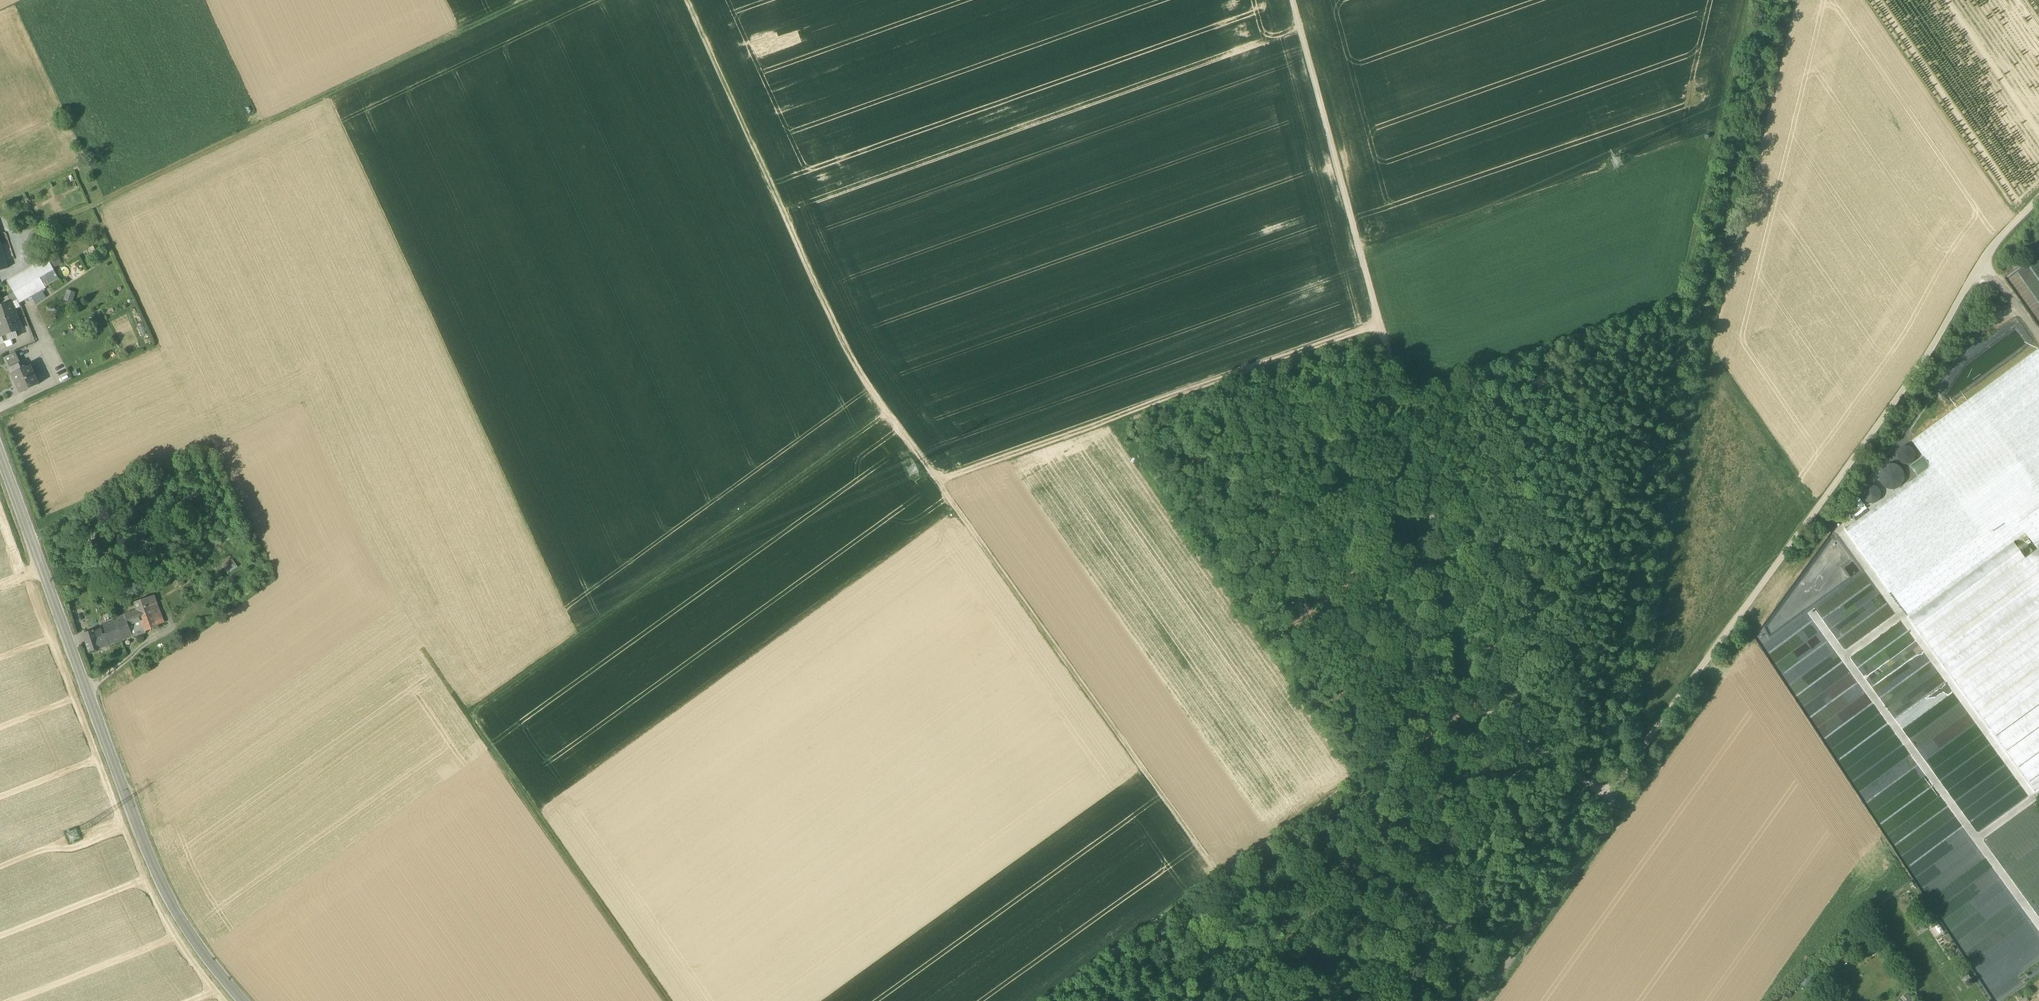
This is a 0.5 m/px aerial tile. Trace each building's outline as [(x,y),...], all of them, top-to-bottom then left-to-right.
[(2006,276),(2027,305),(2033,301),(2031,298),(2038,293),(2032,285),(2038,280),(2038,269),(2038,268),(2038,267),(2038,258),(2037,255),(2006,276)] [(48,261),(53,268),(61,263),(57,256),(48,261)] [(7,283),(13,293),(53,270),(53,268),(48,261),(7,283)] [(46,298),(42,291),(46,288),(45,287),(58,279),(53,270),(13,293),(19,303),(32,296),(35,305),(46,298)] [(76,293),(67,290),(63,300),(72,303),(76,293)] [(2,336),(15,331),(20,329),(14,310),(21,307),(19,303),(13,293),(8,296),(11,303),(0,307),(0,331),(1,333),(2,336)] [(1,305),(10,301),(7,296),(0,300),(0,302),(1,305)] [(2,336),(4,342),(11,340),(17,337),(15,331),(2,336)] [(11,340),(4,342),(4,344),(6,348),(13,345),(11,340)] [(1910,618),(2026,533),(2019,523),(2038,508),(2038,350),(2038,349),(1912,441),(1923,456),(1931,467),(1918,477),(1845,530),(1910,618)] [(5,358),(12,373),(23,369),(15,353),(5,358)] [(11,374),(20,393),(39,385),(30,365),(23,369),(12,373),(11,374)] [(1898,460),(1900,462),(1902,463),(1904,464),(1907,465),(1910,464),(1912,463),(1914,460),(1916,458),(1916,455),(1916,453),(1915,451),(1913,449),(1911,447),(1908,446),(1905,446),(1902,447),(1900,449),(1898,451),(1897,454),(1897,457),(1898,460)] [(1910,466),(1918,477),(1931,467),(1923,456),(1910,466)] [(1879,475),(1879,479),(1879,480),(1881,483),(1883,486),(1885,488),(1887,489),(1890,490),(1894,489),(1897,489),(1899,488),(1901,486),(1903,484),(1904,481),(1905,478),(1904,474),(1903,471),(1901,467),(1899,466),(1896,464),(1892,464),(1888,464),(1885,466),(1882,468),(1880,471),(1879,475)] [(1864,490),(1863,493),(1863,496),(1864,499),(1865,501),(1867,502),(1870,504),(1874,504),(1877,502),(1879,500),(1881,498),(1881,494),(1881,492),(1880,490),(1879,488),(1877,487),(1875,486),(1873,485),(1870,486),(1867,487),(1865,488),(1864,490)] [(2019,523),(2026,533),(1910,618),(1990,727),(2038,691),(2038,508),(2019,523)] [(161,560),(166,568),(176,563),(172,554),(161,560)] [(224,566),(228,573),(236,567),(232,560),(224,566)] [(135,573),(140,583),(153,576),(148,566),(135,573)] [(138,610),(146,631),(158,626),(158,625),(164,623),(154,595),(135,602),(138,610)] [(138,610),(114,619),(122,640),(132,635),(133,637),(146,632),(146,631),(138,610)] [(1807,612),(1769,636),(1775,646),(1800,630),(1800,629),(1813,621),(1807,612)] [(122,640),(114,619),(102,624),(106,636),(109,645),(122,640)] [(99,628),(94,630),(100,648),(109,645),(106,636),(103,637),(99,628)] [(89,652),(100,648),(94,630),(83,634),(89,652)] [(2035,791),(2038,788),(2038,691),(1990,727),(2035,791)] [(2002,953),(2011,925),(2006,916),(2007,913),(1998,910),(1995,894),(1988,898),(1988,899),(1980,897),(1976,911),(1972,890),(1965,877),(1960,878),(1965,880),(1954,885),(1959,893),(1958,897),(1959,903),(1951,904),(1953,920),(1942,916),(1984,989),(1980,969),(1984,969),(1983,967),(1990,966),(1990,969),(1996,968),(1999,958),(2006,954),(2002,953)] [(1831,986),(1826,990),(1832,998),(1838,994),(1831,986)] [(1907,992),(1900,1000),(1901,1000),(1912,1000),(1914,999),(1907,992)]
